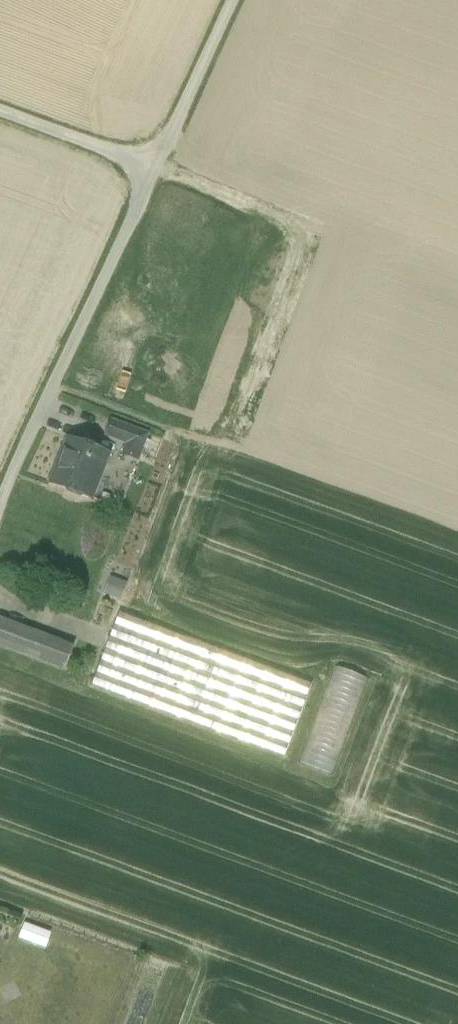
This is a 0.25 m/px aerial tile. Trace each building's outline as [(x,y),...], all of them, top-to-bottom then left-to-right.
[(146,436),(110,422),(105,436),(127,444),(123,455),(137,460),(146,436)] [(106,456),(68,441),(59,466),(57,465),(50,483),(65,489),(67,493),(79,498),(83,496),(90,499),(106,456)] [(119,597),(124,583),(108,578),(104,593),(119,597)] [(310,685),(118,614),(91,687),(283,758),(310,685)] [(0,621),(0,646),(41,661),(49,639),(0,621)] [(72,648),(49,639),(41,661),(64,670),(72,648)] [(334,669),(298,766),(335,779),(371,683),(334,669)] [(53,930),(24,920),(16,943),(45,953),(53,930)]
